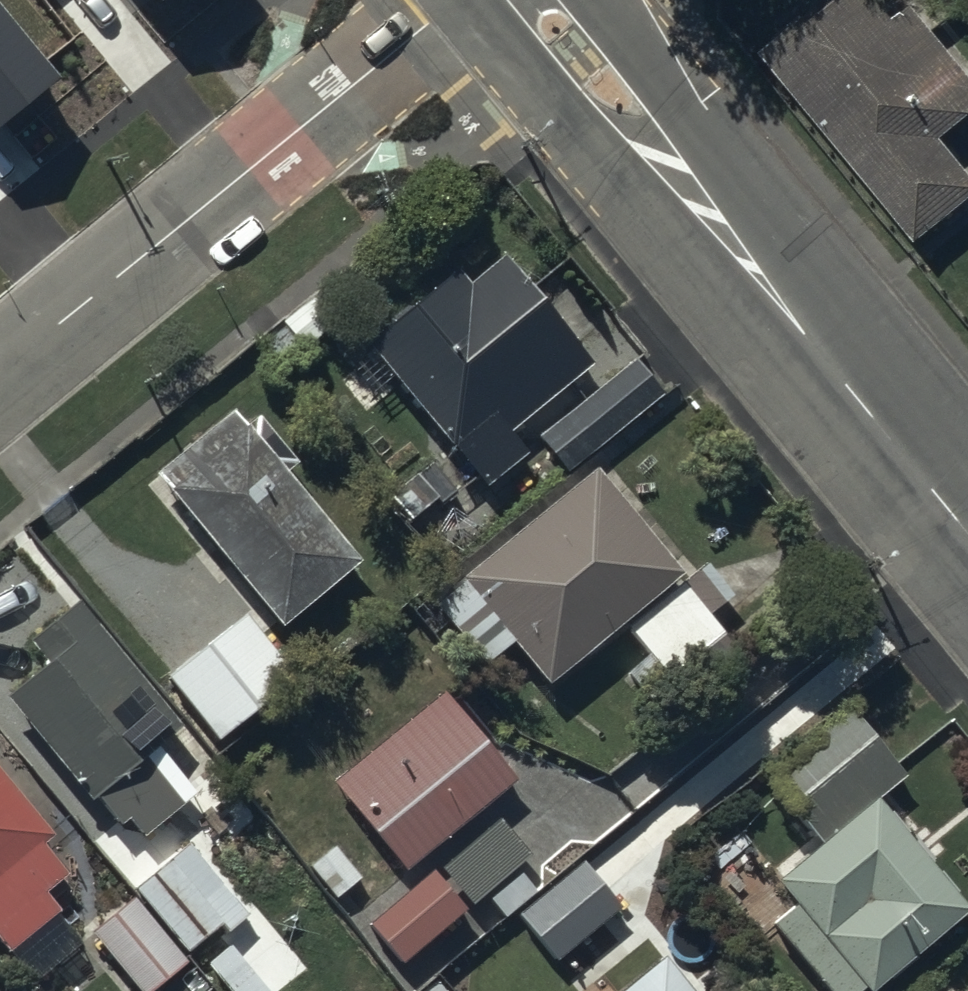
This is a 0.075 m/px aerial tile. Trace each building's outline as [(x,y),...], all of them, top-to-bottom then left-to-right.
[(78,29),(74,25),(105,0),(0,0),(0,94),(78,29)] [(881,0),(823,0),(759,49),(914,236),(967,191),(967,163),(940,129),(967,106),(967,66),(911,0),(908,0),(892,13),(881,0)] [(525,447),(507,425),(587,360),(498,252),(465,280),(453,265),(364,338),(483,482),(525,447)] [(536,434),(564,469),(660,391),(631,356),(536,434)] [(243,423),(228,405),(151,468),(277,619),(355,555),(282,467),(292,458),(255,413),(243,423)] [(544,677),(678,567),(591,462),(457,572),(544,677)] [(680,578),(625,623),(678,688),(733,643),(680,578)] [(193,788),(153,739),(177,720),(74,594),(25,634),(43,655),(0,690),(0,691),(86,796),(92,791),(116,819),(125,812),(141,831),(193,788)] [(295,675),(242,610),(165,671),(218,737),(295,675)] [(440,688),(330,779),(402,865),(512,774),(440,688)] [(818,839),(872,795),(902,770),(845,700),(760,769),(818,839)] [(4,946),(53,906),(37,888),(61,868),(36,838),(46,829),(0,773),(0,941),(4,946)] [(865,988),(965,904),(872,795),(818,839),(773,878),(793,901),(770,920),(830,990),(849,990),(860,982),(865,988)] [(438,856),(469,897),(525,853),(494,813),(438,856)] [(185,842),(133,885),(185,948),(219,920),(225,928),(244,911),(185,842)] [(515,911),(553,956),(618,903),(580,857),(515,911)] [(463,907),(429,866),(365,919),(400,960),(463,907)] [(88,927),(140,990),(144,990),(184,959),(130,893),(88,927)] [(203,960),(229,990),(271,990),(228,939),(203,960)] [(660,952),(611,990),(692,990),(660,952)]
